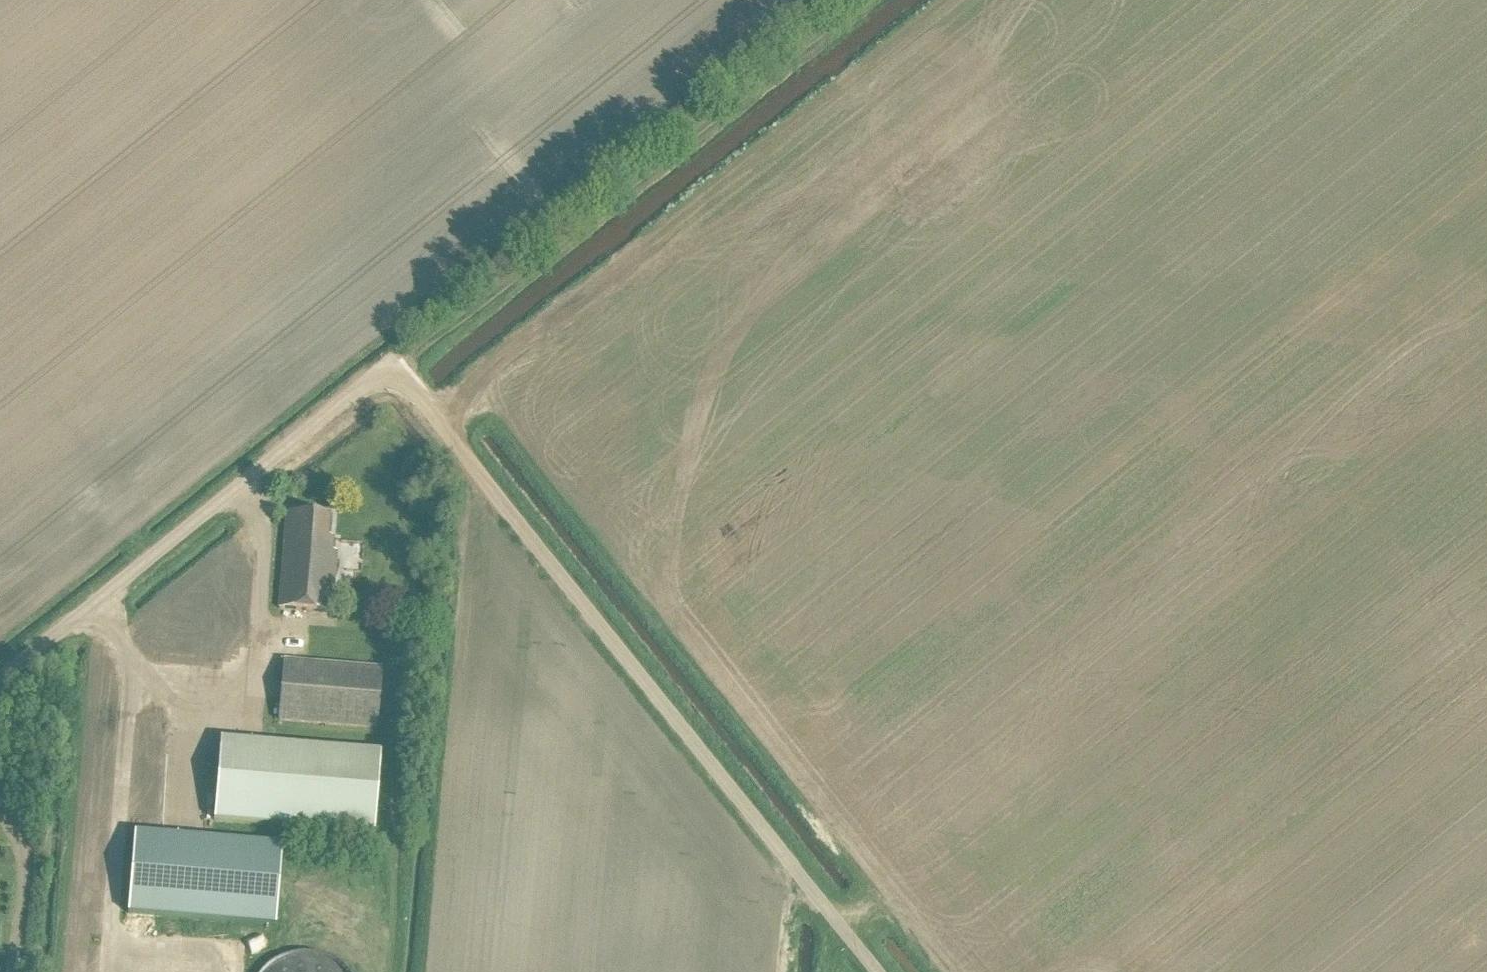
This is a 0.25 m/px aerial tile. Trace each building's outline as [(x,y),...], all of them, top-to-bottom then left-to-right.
[(334,541),(328,540),(330,518),(287,515),(279,611),(331,615),(336,562),(332,562),(334,541)] [(284,663),(279,723),(377,731),(382,671),(284,663)] [(32,738),(31,750),(45,751),(46,739),(32,738)] [(220,742),(213,823),(373,837),(380,755),(220,742)] [(274,929),(281,849),(134,837),(127,916),(274,929)] [(262,968),(261,971),(347,971),(346,969),(299,956),(262,968)]
